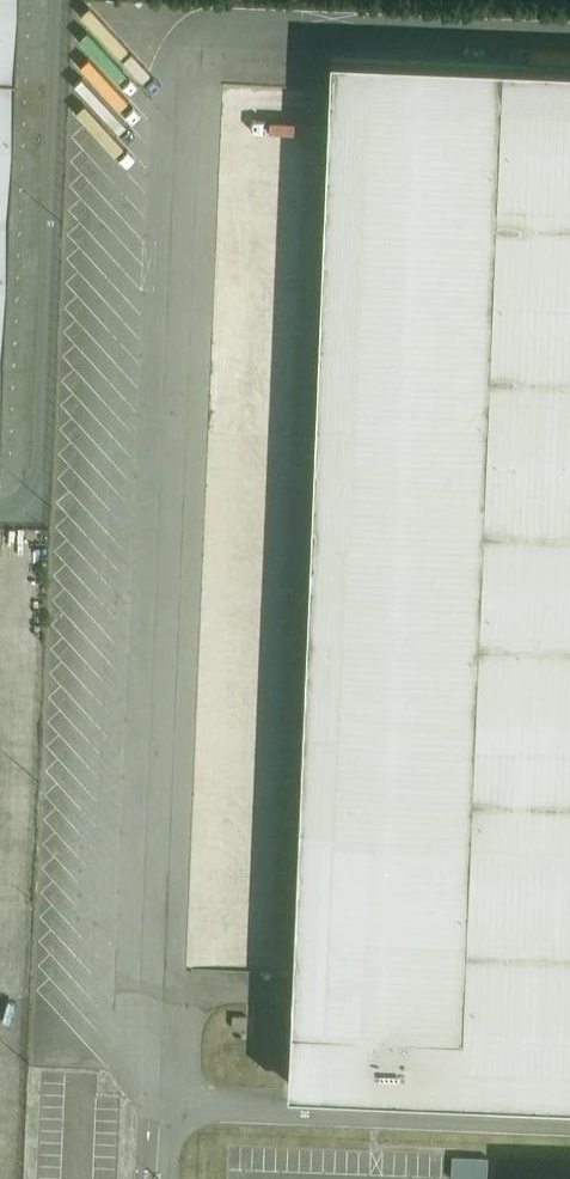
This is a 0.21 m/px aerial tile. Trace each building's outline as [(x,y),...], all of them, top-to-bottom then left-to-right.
[(19,0),(0,0),(0,450),(19,0)] [(330,57),(288,1083),(288,1089),(488,1097),(569,1101),(569,66),(330,57)]
